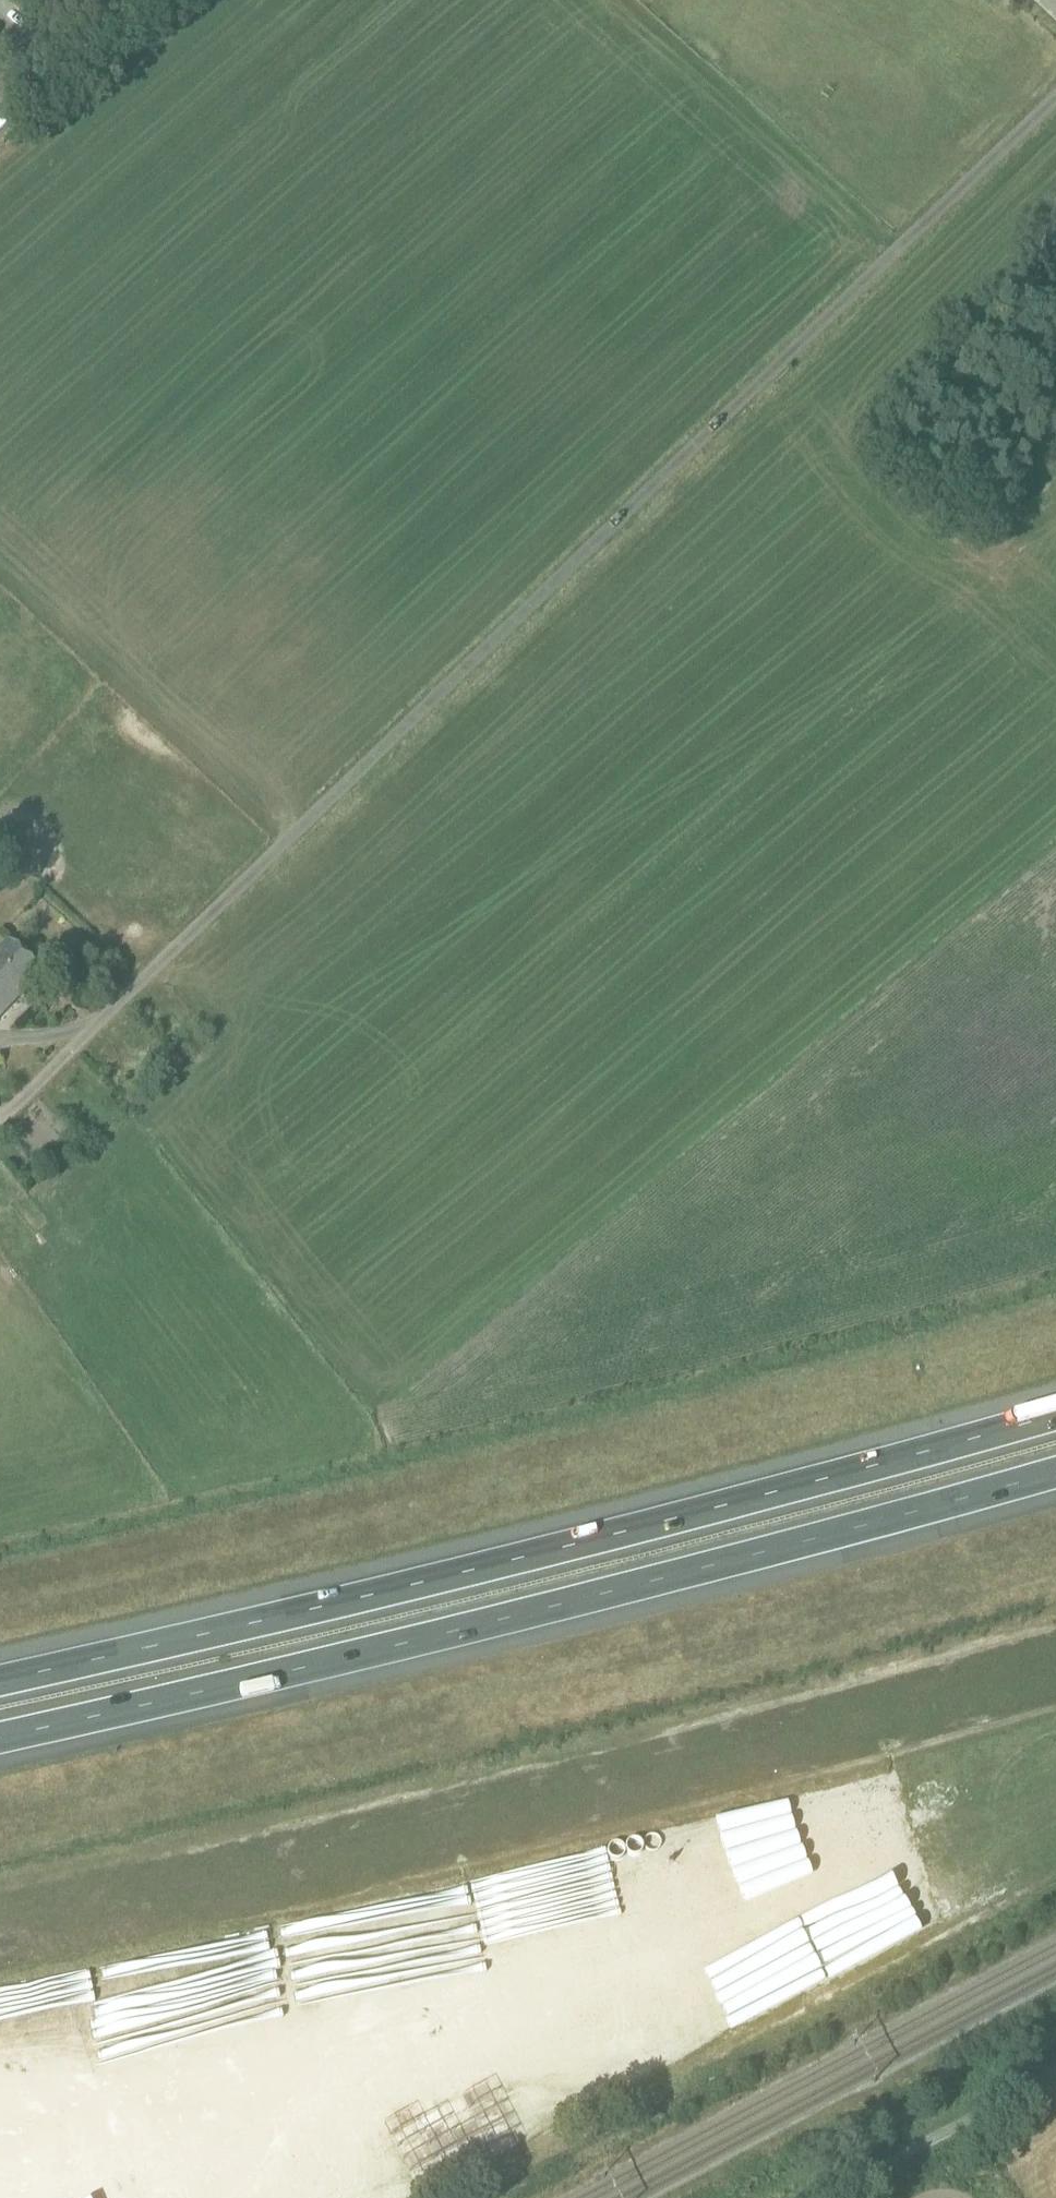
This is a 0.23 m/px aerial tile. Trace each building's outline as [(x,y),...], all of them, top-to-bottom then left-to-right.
[(42,974),(7,941),(0,948),(0,1018),(42,974)]
